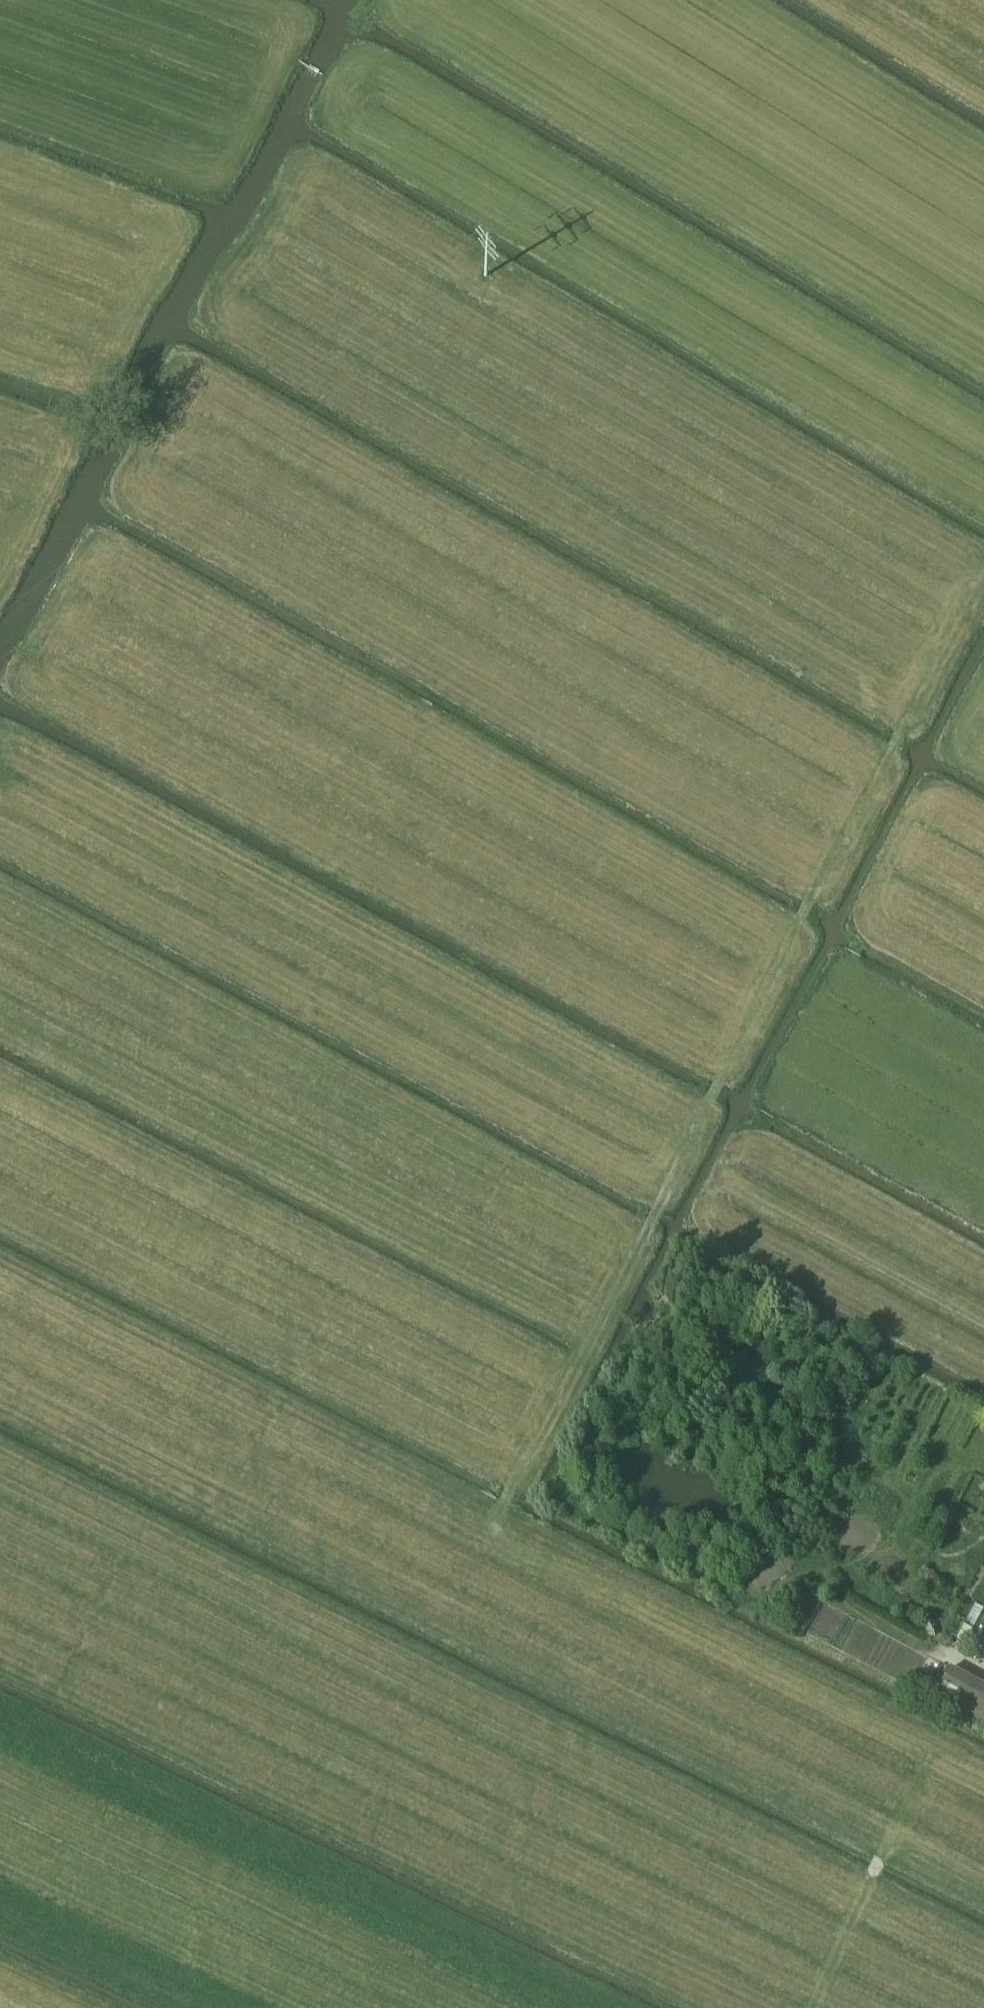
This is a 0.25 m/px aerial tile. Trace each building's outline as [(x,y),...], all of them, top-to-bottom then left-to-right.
[(965,1623),(957,1638),(966,1643),(974,1628),(965,1623)] [(968,1716),(983,1724),(983,1686),(968,1716)]
